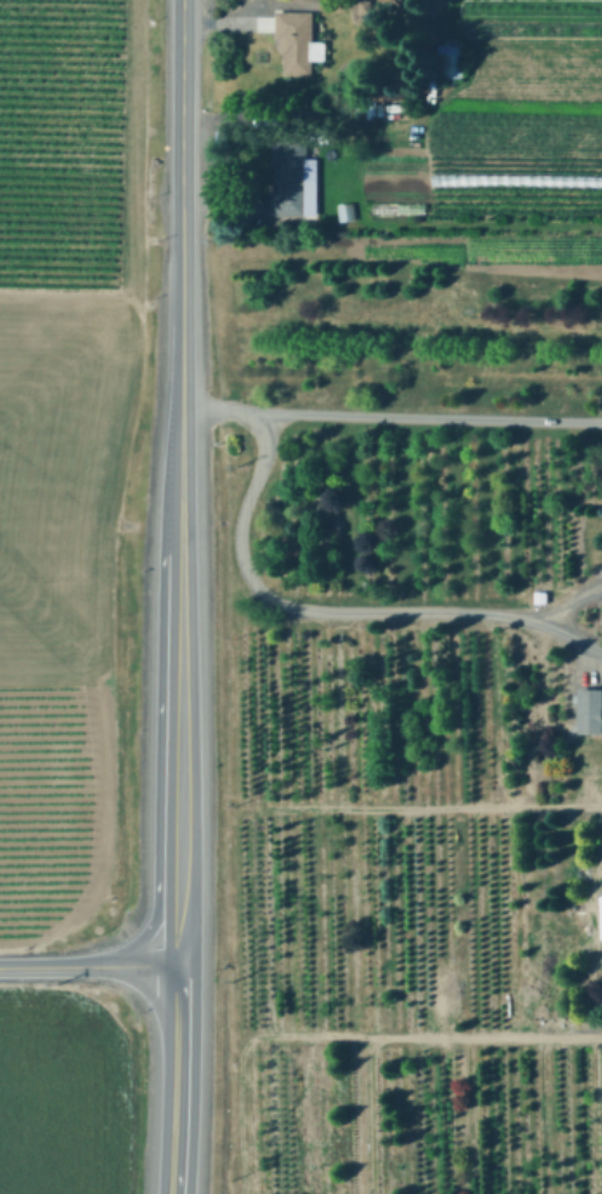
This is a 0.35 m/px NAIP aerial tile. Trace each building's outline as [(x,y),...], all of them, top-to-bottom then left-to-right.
[(368,0),(363,0),(352,0),(351,10),(368,11),(368,0)] [(327,41),(326,61),(314,61),(313,75),(285,74),(285,53),(281,53),(282,36),(276,36),(277,11),(314,12),(314,41),(327,41)] [(462,76),(461,52),(441,53),(441,76),(462,76)] [(308,141),(308,216),(273,216),(273,192),(280,192),(280,167),(274,167),(274,141),(308,141)] [(370,216),(402,216),(403,197),(370,197),(370,216)] [(354,221),(340,222),(338,204),(352,202),(354,221)] [(546,592),(546,604),(535,604),(535,592),(546,592)] [(581,689),(601,689),(601,731),(581,731),(581,689)]
